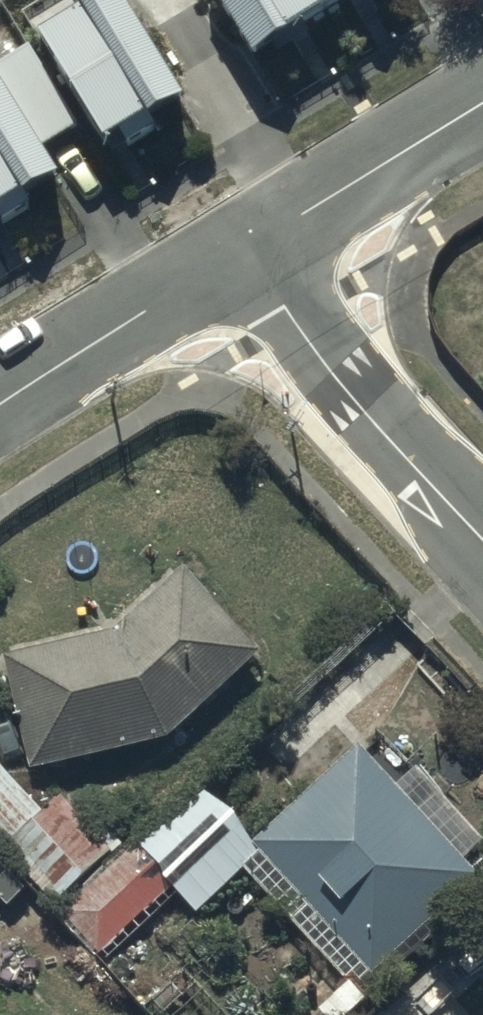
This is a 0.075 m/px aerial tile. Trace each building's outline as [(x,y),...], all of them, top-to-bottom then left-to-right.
[(123,0),(93,0),(42,28),(112,152),(186,111),(123,0)] [(256,68),(292,47),(289,41),(359,0),(216,0),(256,68)] [(0,81),(0,267),(85,213),(0,81)] [(1,642),(28,760),(162,728),(258,640),(180,555),(115,614),(1,642)] [(357,733),(247,833),(366,964),(476,864),(357,733)] [(106,844),(57,791),(41,806),(0,762),(0,842),(49,895),(106,844)] [(248,852),(217,818),(168,864),(139,833),(59,907),(96,947),(174,875),(197,899),(248,852)]
